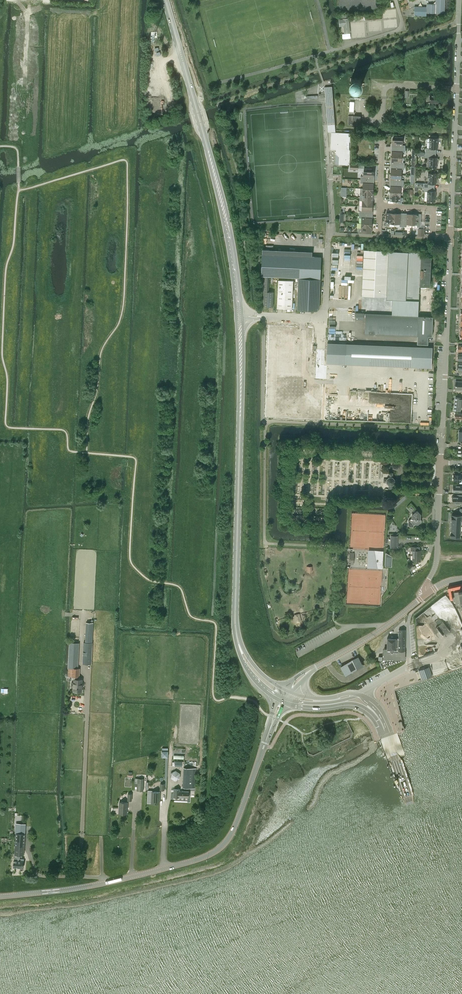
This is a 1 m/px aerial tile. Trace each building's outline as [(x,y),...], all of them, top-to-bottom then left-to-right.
[(428,4),(427,7),(415,6),(415,15),(427,16),(427,13),(445,13),(445,0),(436,0),(436,1),(433,4),(428,4)] [(349,18),(339,19),(339,26),(344,26),(344,33),(350,32),(349,18)] [(353,78),(350,78),(350,81),(351,81),(351,83),(350,83),(350,84),(351,84),(351,87),(350,87),(350,89),(352,90),(352,89),(355,89),(355,90),(356,90),(356,89),(358,89),(358,90),(361,90),(361,87),(360,87),(361,86),(361,82),(361,81),(362,81),(362,78),(359,78),(359,79),(358,79),(358,78),(354,78),(354,79),(353,79),(353,78)] [(327,87),(325,87),(325,92),(327,115),(327,125),(328,125),(335,124),(334,113),(332,86),(331,86),(327,87)] [(348,124),(360,125),(360,116),(353,115),(353,112),(355,112),(349,112),(349,115),(348,115),(348,124)] [(331,132),(330,149),(339,149),(338,164),(348,164),(349,164),(351,133),(331,132)] [(393,145),(393,148),(405,149),(405,145),(402,145),(403,140),(402,140),(403,137),(395,137),(395,139),(392,139),(392,145),(393,145)] [(425,148),(425,152),(436,152),(436,149),(437,149),(438,138),(430,138),(429,148),(425,148)] [(392,151),(392,157),(402,157),(402,152),(405,152),(405,149),(393,148),(393,151),(392,151)] [(436,157),(436,152),(425,152),(425,157),(429,157),(428,168),(437,168),(437,158),(436,157)] [(392,162),(392,165),(404,166),(404,163),(402,162),(402,157),(392,157),(391,162),(392,162)] [(391,169),(391,174),(401,175),(401,169),(404,169),(404,166),(392,165),(392,169),(391,169)] [(361,176),(360,179),(373,180),(373,177),(374,177),(374,171),(371,171),(372,168),(364,168),(364,171),(363,176),(361,176)] [(428,183),(424,183),(415,183),(415,187),(424,187),(434,187),(434,184),(436,184),(436,173),(428,173),(428,183)] [(392,180),(391,183),(404,183),(404,180),(401,180),(401,175),(391,174),(391,180),(392,180)] [(363,183),(363,188),(373,189),(373,183),(372,183),(373,180),(360,179),(360,183),(363,183)] [(390,186),(390,191),(400,192),(401,187),(403,187),(404,183),(391,183),(391,186),(390,186)] [(434,191),(434,187),(424,187),(423,191),(427,191),(427,201),(435,201),(436,191),(434,191)] [(360,188),(360,193),(360,197),(372,197),(372,194),(373,194),(373,189),(363,188),(360,188)] [(391,200),(398,201),(398,203),(402,203),(402,201),(403,201),(403,197),(400,197),(400,192),(390,191),(390,197),(391,197),(391,200)] [(362,200),(362,206),(372,206),(373,201),(372,201),(372,197),(360,197),(360,200),(362,200)] [(359,211),(359,214),(371,215),(371,212),(372,212),(372,206),(362,206),(362,211),(359,211)] [(389,223),(395,223),(395,213),(389,213),(389,214),(386,214),(386,226),(389,226),(389,223)] [(395,213),(395,223),(400,224),(400,226),(403,227),(403,218),(404,214),(400,214),(400,213),(395,213)] [(362,218),(361,223),(372,223),(372,218),(371,218),(371,215),(359,214),(359,218),(362,218)] [(403,218),(403,227),(407,227),(407,224),(412,224),(412,218),(412,214),(407,214),(407,215),(404,214),(403,218)] [(412,218),(412,224),(417,224),(417,227),(421,227),(421,215),(418,215),(418,214),(412,214),(412,218)] [(371,229),(372,223),(361,223),(361,228),(358,228),(358,232),(370,232),(370,229),(371,229)] [(364,249),(362,296),(386,297),(387,284),(393,284),(392,305),(418,306),(419,284),(429,285),(431,256),(421,256),(421,252),(364,249)] [(261,276),(263,276),(269,276),(298,277),(297,309),(316,310),(319,308),(321,256),(262,254),(261,276)] [(293,280),(278,280),(277,308),(292,308),(293,280)] [(273,292),(268,291),(263,291),(263,306),(273,307),(273,292)] [(366,317),(365,333),(432,336),(433,316),(366,313),(366,317)] [(328,342),(327,362),(431,366),(431,346),(328,342)] [(384,479),(383,482),(385,482),(386,482),(389,485),(389,489),(392,489),(392,487),(392,485),(393,484),(394,483),(395,483),(395,479),(394,479),(394,478),(392,477),(393,473),(389,473),(389,477),(387,479),(386,479),(384,479)] [(455,473),(455,474),(453,474),(453,481),(459,481),(459,483),(461,483),(461,473),(455,473)] [(452,503),(457,503),(457,504),(461,504),(461,502),(461,495),(457,494),(457,496),(452,496),(452,503)] [(410,519),(408,521),(408,525),(410,526),(413,526),(414,524),(417,524),(421,522),(421,520),(420,519),(419,519),(420,513),(417,510),(412,514),(413,515),(411,516),(411,518),(410,518),(410,519)] [(420,561),(420,556),(420,554),(421,550),(417,550),(418,547),(411,546),(411,550),(413,550),(413,561),(420,561)] [(382,567),(383,551),(374,550),(374,553),(370,552),(372,567),(377,567),(382,567)] [(453,601),(456,601),(457,606),(460,606),(461,615),(461,585),(453,587),(453,588),(454,594),(455,597),(453,597),(453,601)] [(84,642),(83,664),(91,664),(92,642),(93,622),(87,622),(86,642),(84,642)] [(384,649),(384,658),(405,659),(405,629),(399,629),(399,632),(393,632),(393,638),(387,638),(387,649),(384,649)] [(70,642),(69,668),(72,668),(72,676),(75,676),(78,676),(79,676),(80,668),(77,668),(79,643),(70,642)] [(358,657),(341,667),(345,674),(362,665),(360,662),(358,657)] [(420,669),(419,670),(421,677),(422,679),(432,676),(430,671),(430,670),(426,671),(425,668),(420,669)] [(71,682),(71,687),(74,687),(73,691),(81,692),(82,679),(78,679),(78,676),(75,676),(75,679),(74,679),(74,682),(71,682)] [(176,770),(171,772),(171,778),(175,781),(180,778),(180,773),(176,770)] [(184,771),(183,787),(192,788),(195,788),(196,772),(184,771)] [(135,786),(138,786),(137,790),(143,791),(144,778),(135,778),(135,786)] [(180,797),(180,796),(189,797),(189,791),(180,791),(180,789),(174,789),(174,796),(180,797)] [(160,803),(160,792),(152,791),(152,803),(160,803)] [(127,813),(128,802),(120,802),(119,813),(127,813)] [(24,855),(25,834),(26,834),(26,829),(25,829),(26,827),(24,826),(24,824),(24,823),(21,823),(22,822),(18,822),(18,823),(15,823),(15,833),(17,833),(15,860),(14,860),(14,867),(23,868),(24,859),(20,859),(20,856),(22,856),(22,855),(24,855)]
